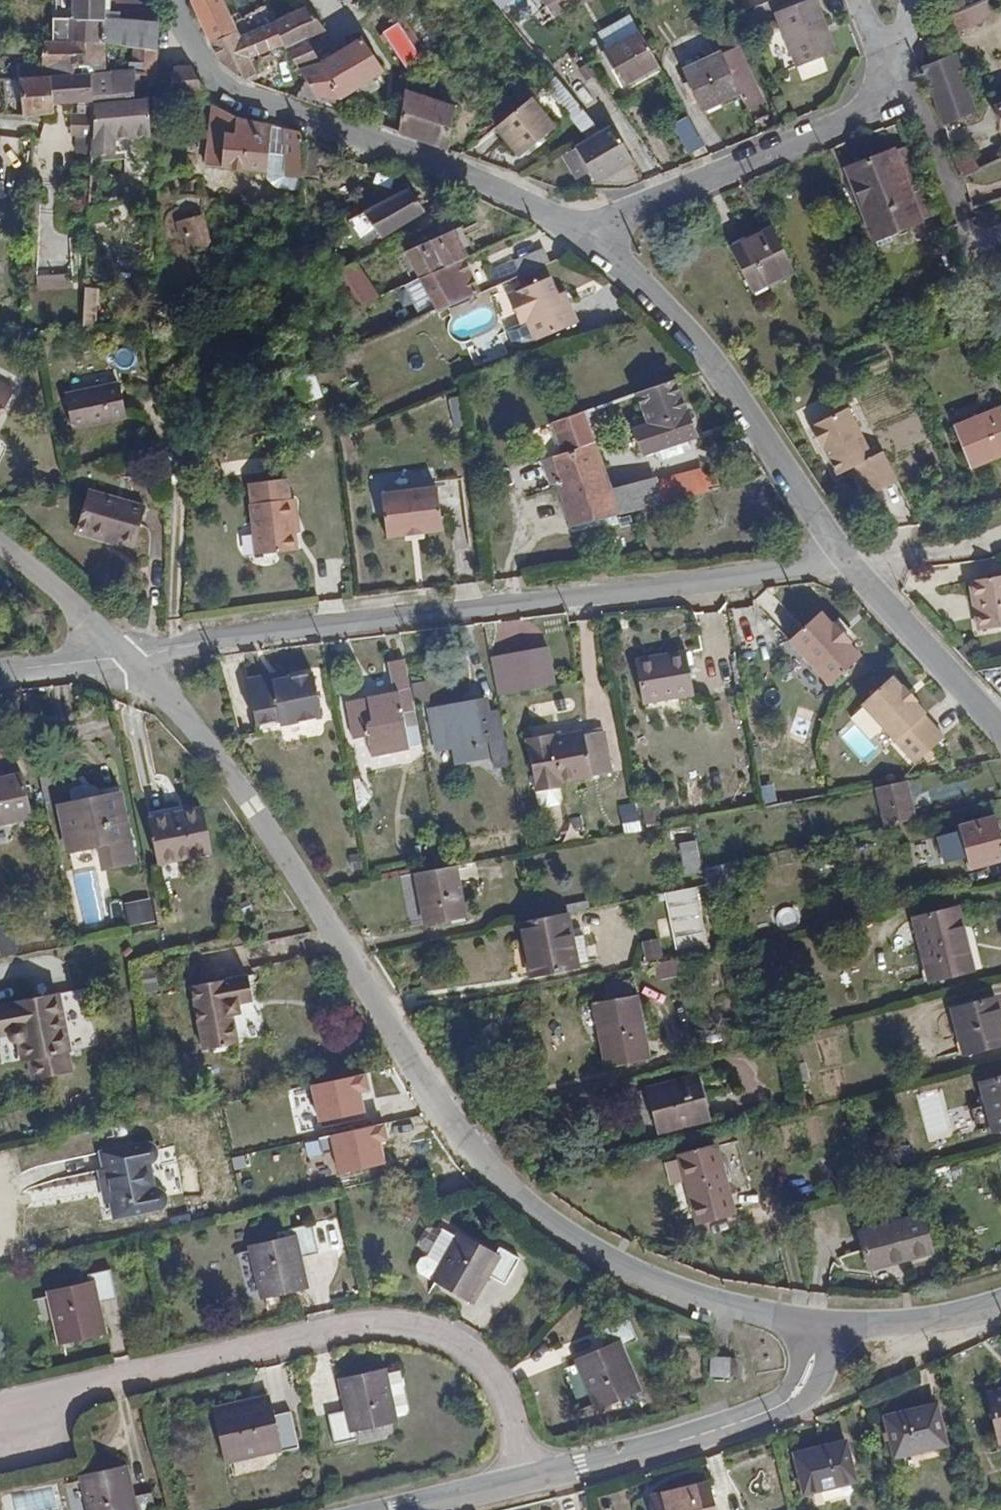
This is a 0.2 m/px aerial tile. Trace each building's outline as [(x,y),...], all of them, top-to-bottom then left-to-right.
[(60,40),(105,41),(112,42),(134,45),(159,49),(161,24),(133,0),(58,0),(60,40)] [(210,42),(238,32),(224,0),(191,0),(210,42)] [(509,15),(519,3),(515,0),(497,0),(494,4),(509,15)] [(556,16),(588,0),(557,0),(549,5),(556,16)] [(778,11),(798,66),(837,52),(816,0),(807,0),(778,11)] [(959,33),(996,18),(989,0),(983,0),(951,13),(959,33)] [(220,63),(244,80),(257,74),(251,60),(285,46),(306,38),(325,30),(307,7),(241,37),(238,32),(210,42),(220,63)] [(396,16),(388,21),(392,27),(400,21),(396,16)] [(611,29),(620,44),(640,32),(632,18),(611,29)] [(935,21),(923,26),(923,41),(940,34),(935,21)] [(716,40),(727,34),(723,27),(712,32),(716,40)] [(655,58),(640,32),(620,44),(605,52),(623,85),(660,65),(655,58)] [(728,65),(741,92),(748,107),(765,99),(763,95),(758,84),(732,32),(727,34),(716,40),(722,53),(728,65)] [(321,62),(306,38),(285,46),(299,68),(321,62)] [(299,68),(306,80),(316,97),(314,104),(333,110),(335,105),(340,107),(342,100),(385,73),(361,38),(325,61),(321,62),(299,68)] [(105,41),(60,40),(46,41),(45,66),(51,67),(50,74),(91,73),(95,102),(137,98),(135,72),(106,73),(105,41)] [(159,49),(134,45),(135,72),(158,73),(158,64),(159,49)] [(703,109),(741,92),(728,65),(722,53),(684,71),(703,109)] [(931,87),(944,125),(978,110),(957,54),(924,67),(931,87)] [(174,66),(171,95),(193,92),(206,90),(191,65),(174,66)] [(50,74),(53,104),(79,103),(79,113),(73,113),(72,135),(77,136),(77,147),(85,159),(93,155),(95,108),(95,102),(91,73),(50,74)] [(21,76),(23,100),(24,116),(34,115),(54,113),(53,104),(50,74),(21,76)] [(8,102),(23,100),(21,76),(6,77),(8,102)] [(601,130),(556,76),(546,85),(589,137),(601,130)] [(297,98),(314,104),(316,97),(306,80),(297,98)] [(765,81),(758,84),(763,95),(770,92),(765,81)] [(455,105),(406,89),(399,133),(448,149),(455,105)] [(497,126),(516,109),(504,94),(485,111),(497,126)] [(95,108),(93,155),(114,153),(116,138),(153,136),(148,97),(137,98),(95,102),(95,108)] [(497,126),(495,127),(519,155),(553,127),(529,98),(516,109),(497,126)] [(238,117),(214,104),(208,164),(267,172),(306,177),(305,174),(304,149),(304,133),(285,128),(238,117)] [(702,138),(689,116),(674,125),(676,129),(661,138),(671,155),(702,138)] [(613,123),(601,130),(589,137),(576,145),(591,170),(597,181),(634,160),(613,123)] [(914,151),(911,144),(895,150),(921,218),(937,212),(914,151)] [(583,175),(591,170),(576,145),(568,150),(583,175)] [(318,149),(304,149),(305,174),(318,173),(318,149)] [(875,237),(921,218),(895,150),(848,169),(875,237)] [(973,152),(954,157),(963,177),(981,168),(973,152)] [(306,177),(267,172),(267,177),(279,188),(306,191),(306,177)] [(148,183),(127,188),(132,214),(148,211),(146,203),(151,201),(148,183)] [(410,188),(357,217),(363,228),(372,224),(380,236),(423,212),(410,188)] [(203,216),(181,223),(189,250),(211,243),(203,216)] [(774,229),(732,250),(751,289),(794,268),(774,229)] [(412,263),(420,278),(463,259),(468,256),(454,231),(407,252),(412,263)] [(553,245),(543,249),(549,263),(560,258),(553,245)] [(521,275),(549,263),(543,249),(515,261),(521,275)] [(438,311),(481,292),(463,259),(420,278),(438,311)] [(356,262),(325,276),(356,307),(358,306),(377,297),(356,262)] [(37,288),(72,287),(72,274),(37,275),(37,288)] [(550,278),(511,295),(522,321),(529,319),(538,339),(578,323),(569,301),(562,304),(550,278)] [(97,288),(86,288),(85,324),(95,325),(97,288)] [(407,324),(415,321),(411,311),(402,315),(407,324)] [(919,321),(904,328),(908,338),(923,332),(919,321)] [(675,380),(637,393),(646,417),(637,420),(639,426),(634,428),(644,454),(696,436),(675,380)] [(0,383),(0,415),(13,390),(0,383)] [(120,385),(68,394),(73,425),(126,416),(120,385)] [(873,454),(849,404),(811,423),(822,445),(825,444),(839,471),(856,463),(861,460),(864,465),(858,468),(870,492),(899,478),(884,448),(873,454)] [(956,426),(973,467),(1000,455),(1000,407),(956,426)] [(563,453),(552,457),(562,482),(557,483),(572,526),(620,514),(611,491),(582,412),(552,423),(563,453)] [(553,485),(557,483),(562,482),(552,457),(543,460),(553,485)] [(703,471),(658,482),(664,503),(710,491),(703,471)] [(658,479),(611,491),(620,514),(664,503),(658,482),(658,479)] [(254,504),(252,504),(257,554),(295,550),(294,533),(299,533),(296,499),(291,500),(289,480),(252,484),(254,504)] [(146,507),(89,490),(77,533),(115,544),(117,541),(134,546),(146,507)] [(386,538),(404,536),(425,534),(442,532),(438,490),(381,496),(386,538)] [(425,542),(425,534),(404,536),(404,544),(425,542)] [(971,580),(980,629),(1000,625),(1000,576),(971,580)] [(820,613),(789,642),(828,685),(860,657),(848,644),(851,641),(834,623),(832,625),(820,613)] [(550,648),(507,656),(514,693),(556,685),(550,648)] [(685,652),(666,656),(667,662),(638,667),(644,702),(692,694),(685,652)] [(507,656),(492,658),(499,695),(514,693),(507,656)] [(637,660),(638,667),(667,662),(666,656),(637,660)] [(411,750),(410,744),(404,712),(414,710),(404,658),(388,661),(395,693),(347,701),(354,739),(369,736),(373,757),(411,750)] [(286,672),(269,675),(276,681),(287,678),(286,672)] [(314,673),(287,678),(276,681),(269,675),(252,678),(249,687),(256,723),(279,719),(281,725),(321,718),(314,673)] [(892,678),(861,706),(912,761),(940,735),(920,713),(922,711),(912,700),(914,699),(904,687),(902,689),(892,678)] [(425,682),(413,684),(417,703),(428,701),(425,682)] [(471,718),(491,714),(489,701),(469,705),(471,718)] [(496,764),(512,761),(507,736),(502,712),(491,714),(471,718),(469,705),(431,711),(438,749),(491,739),(496,764)] [(404,712),(410,744),(421,743),(414,710),(404,712)] [(553,734),(527,739),(537,792),(539,802),(545,806),(561,804),(565,798),(563,788),(562,782),(612,773),(604,731),(586,735),(585,732),(554,737),(553,734)] [(0,781),(0,822),(29,816),(21,776),(0,781)] [(877,789),(885,827),(895,825),(911,821),(917,820),(909,782),(877,789)] [(67,806),(60,808),(69,851),(98,845),(103,868),(131,862),(118,796),(95,801),(93,794),(88,790),(82,788),(68,791),(65,795),(67,806)] [(648,799),(637,801),(642,830),(653,828),(648,799)] [(204,809),(150,820),(159,863),(212,851),(204,809)] [(961,826),(972,868),(1000,861),(1000,832),(997,817),(961,826)] [(705,869),(699,841),(681,844),(686,873),(705,869)] [(707,885),(709,892),(721,889),(720,882),(739,878),(736,862),(705,869),(707,885)] [(467,916),(457,865),(448,867),(415,874),(425,923),(467,916)] [(720,950),(710,899),(709,892),(707,885),(697,887),(707,941),(704,941),(706,952),(713,951),(720,950)] [(697,887),(669,893),(680,946),(704,941),(707,941),(697,887)] [(123,903),(130,927),(156,919),(149,895),(123,903)] [(568,904),(570,913),(592,909),(589,900),(568,904)] [(959,907),(914,918),(930,982),(975,971),(959,907)] [(570,913),(522,923),(533,978),(580,969),(579,963),(590,961),(586,942),(576,944),(570,913)] [(0,930),(0,946),(2,956),(14,953),(8,928),(0,930)] [(661,937),(643,939),(645,961),(663,959),(661,937)] [(687,973),(683,957),(656,963),(659,979),(687,973)] [(249,976),(193,987),(204,1050),(238,1043),(232,1013),(240,1012),(239,1003),(254,1001),(249,976)] [(606,984),(609,1002),(634,997),(630,979),(606,984)] [(0,1007),(0,1035),(7,1034),(9,1040),(12,1043),(15,1045),(20,1045),(23,1059),(29,1058),(40,1056),(44,1076),(73,1070),(57,995),(0,1007)] [(637,996),(634,997),(609,1002),(597,1005),(609,1065),(649,1057),(637,996)] [(954,1007),(966,1056),(1000,1047),(1000,1017),(996,996),(954,1007)] [(40,1056),(29,1058),(33,1079),(44,1076),(40,1056)] [(808,1061),(798,1064),(803,1081),(812,1079),(808,1061)] [(698,1077),(650,1089),(661,1131),(709,1118),(698,1077)] [(983,1081),(996,1131),(1000,1130),(1000,1077),(983,1081)] [(105,1167),(155,1156),(155,1152),(155,1150),(154,1147),(152,1144),(148,1142),(102,1151),(105,1167)] [(717,1146),(682,1155),(699,1221),(735,1211),(717,1146)] [(151,1160),(155,1156),(105,1167),(105,1170),(99,1172),(105,1203),(112,1202),(116,1219),(157,1210),(159,1206),(162,1205),(165,1200),(165,1195),(161,1191),(157,1189),(151,1160)] [(923,1216),(862,1232),(872,1268),(933,1252),(923,1216)] [(292,1241),(257,1249),(267,1293),(305,1284),(299,1258),(319,1253),(313,1225),(289,1230),(292,1241)] [(437,1284),(441,1278),(463,1239),(444,1229),(429,1255),(421,1258),(417,1265),(420,1274),(437,1284)] [(494,1256),(463,1239),(441,1278),(475,1297),(488,1274),(506,1284),(522,1258),(500,1246),(494,1256)] [(90,1286),(55,1294),(64,1338),(103,1330),(97,1303),(118,1298),(111,1269),(87,1274),(90,1286)] [(611,1350),(581,1363),(599,1405),(637,1389),(620,1347),(638,1340),(628,1318),(602,1329),(611,1350)] [(711,1374),(731,1376),(731,1358),(712,1357),(711,1374)] [(740,1358),(731,1358),(731,1376),(739,1376),(740,1358)] [(383,1374),(343,1384),(349,1409),(329,1414),(336,1444),(359,1438),(357,1427),(392,1419),(383,1374)] [(990,1393),(1000,1442),(1000,1390),(990,1393)] [(269,1402),(221,1413),(231,1459),(278,1448),(281,1467),(304,1462),(296,1426),(275,1431),(269,1402)] [(939,1405),(887,1417),(897,1456),(948,1444),(939,1405)] [(846,1441),(797,1453),(807,1493),(856,1481),(846,1441)] [(89,1480),(96,1509),(157,1509),(153,1493),(134,1497),(128,1470),(89,1480)] [(651,1496),(655,1509),(716,1509),(709,1482),(651,1496)]
